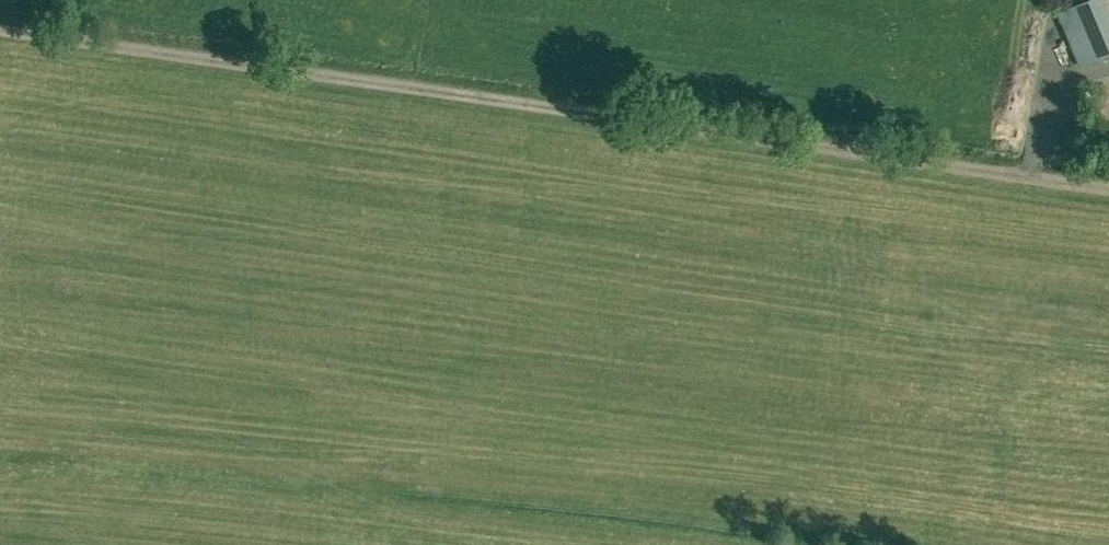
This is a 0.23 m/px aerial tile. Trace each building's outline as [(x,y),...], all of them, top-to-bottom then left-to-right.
[(1108,51),(1108,22),(1099,0),(1083,0),(1056,11),(1078,65),(1108,51)]
